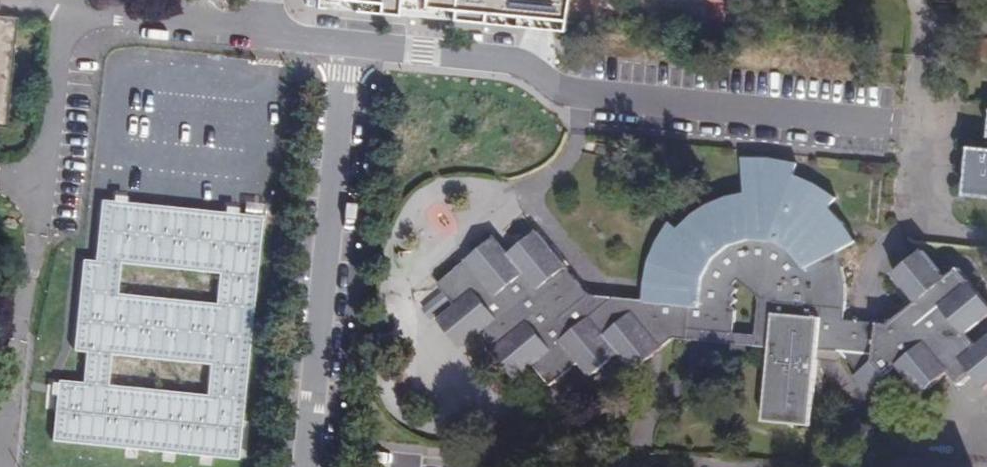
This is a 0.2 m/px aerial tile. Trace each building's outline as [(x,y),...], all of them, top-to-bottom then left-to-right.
[(31,9),(32,0),(0,0),(0,6),(31,9)] [(366,1),(366,11),(385,13),(385,2),(418,5),(418,0),(357,0),(366,1)] [(441,7),(472,9),(473,0),(442,0),(441,7)] [(975,136),(970,183),(986,184),(986,137),(975,136)] [(591,284),(539,222),(512,244),(498,228),(443,274),(460,295),(442,310),(466,339),(487,322),(500,338),(496,341),(521,370),(539,354),(555,373),(582,351),(595,368),(624,344),(638,360),(648,352),(679,326),(693,328),(694,318),(739,322),(740,300),(736,296),(742,289),(738,286),(743,279),(739,274),(744,269),(766,279),(762,324),(761,334),(776,336),(770,409),(816,414),(823,337),(846,340),(853,348),(864,360),(858,366),(871,381),(877,376),(893,394),(919,373),(928,382),(955,359),(965,372),(978,361),(986,371),(986,330),(982,334),(971,322),(986,309),(986,283),(963,255),(951,266),(926,237),(898,262),(921,290),(896,312),(851,308),(851,279),(849,264),(845,251),(840,240),(860,230),(852,206),(833,196),(835,187),(826,178),(813,170),(798,163),(801,153),(785,150),(765,147),(745,147),(749,182),(737,184),(725,188),(715,192),(704,198),(692,207),(682,218),(675,211),(668,220),(662,233),(655,249),(650,266),(647,290),(591,284)] [(263,219),(100,200),(96,262),(82,260),(74,351),(86,354),(83,384),(57,383),(50,442),(237,461),(263,219)] [(761,334),(762,324),(739,322),(694,318),(693,328),(761,334)]
